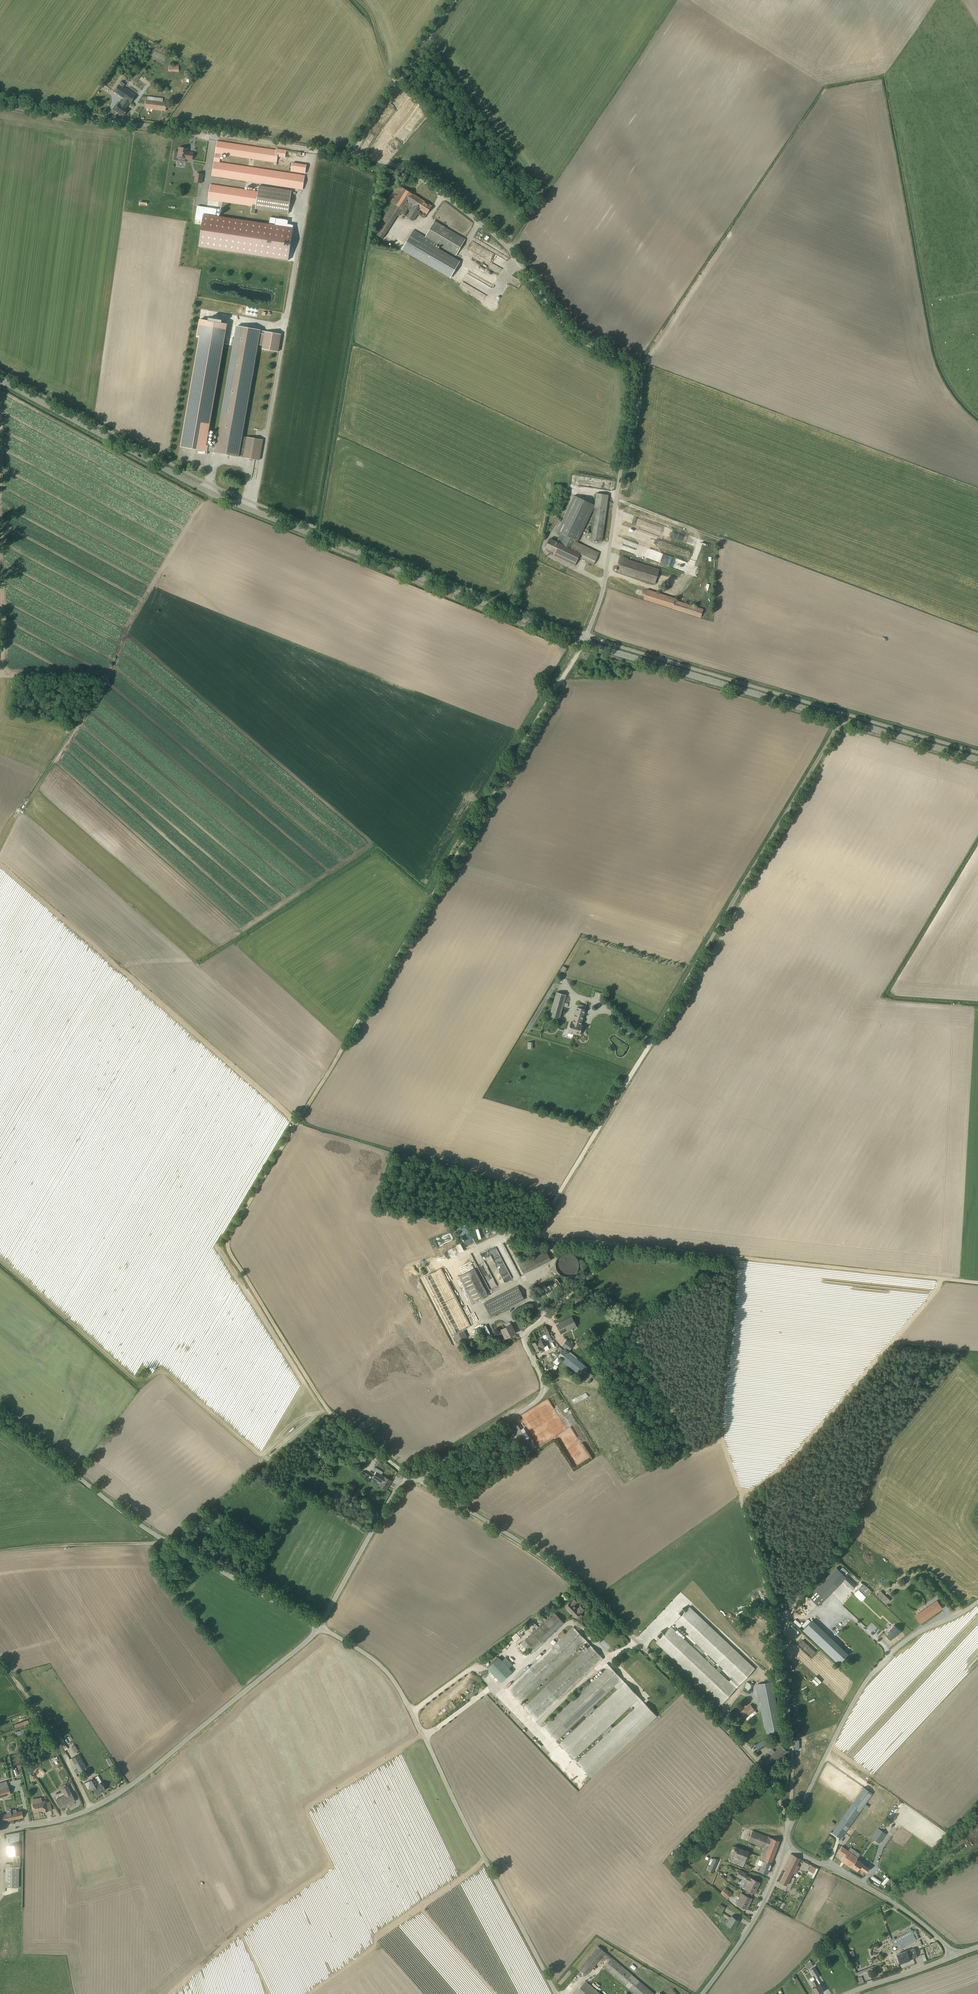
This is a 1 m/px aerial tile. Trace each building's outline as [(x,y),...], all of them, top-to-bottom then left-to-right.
[(139,68),(131,80),(135,82),(143,70),(139,68)] [(121,81),(118,85),(114,92),(123,98),(119,104),(118,104),(118,103),(114,110),(123,116),(127,110),(126,109),(128,106),(125,104),(127,101),(130,103),(136,95),(128,90),(125,88),(124,89),(122,88),(125,84),(121,81)] [(162,94),(168,90),(166,86),(160,89),(162,94)] [(163,102),(163,98),(158,98),(158,101),(147,100),(146,100),(145,108),(165,111),(166,102),(163,102)] [(276,150),(217,141),(215,153),(212,175),(303,189),(305,175),(220,162),(221,154),(277,162),(278,156),(285,157),(286,150),(276,149),(276,150)] [(192,160),(192,158),(193,153),(187,152),(187,149),(179,148),(177,158),(186,160),(192,160)] [(305,173),(306,165),(292,163),(291,171),(305,173)] [(252,206),(251,213),(255,213),(255,211),(256,209),(288,214),(292,191),(259,186),(258,192),(211,184),(208,199),(252,206)] [(382,239),(385,234),(397,215),(399,216),(401,213),(413,221),(418,214),(421,209),(427,214),(432,206),(405,189),(398,184),(388,200),(393,203),(374,233),(382,239)] [(203,221),(199,247),(288,260),(293,227),(216,215),(204,214),(203,221)] [(465,239),(435,221),(425,237),(414,230),(401,251),(449,279),(453,273),(459,262),(433,247),(435,243),(456,255),(465,239)] [(180,446),(215,452),(259,460),(263,440),(244,436),(242,452),(240,451),(248,404),(258,344),(263,345),(262,349),(278,352),(281,334),(265,331),(237,326),(216,447),(206,445),(227,326),(221,325),(222,322),(208,320),(208,323),(199,321),(197,336),(200,337),(181,446),(180,446)] [(602,541),(608,495),(597,493),(590,539),(602,541)] [(577,541),(595,505),(574,495),(557,532),(560,533),(559,538),(558,537),(558,538),(556,542),(549,539),(545,548),(554,552),(553,555),(575,565),(579,557),(594,564),(599,553),(574,541),(575,540),(577,541)] [(655,583),(659,570),(621,558),(617,571),(655,583)] [(559,1019),(566,995),(557,992),(550,1016),(559,1019)] [(581,1025),(586,1009),(585,1009),(586,1005),(579,1003),(578,1007),(577,1007),(573,1022),(571,1022),(568,1033),(574,1035),(574,1033),(580,1035),(582,1025),(581,1025)] [(449,1258),(465,1251),(461,1243),(445,1251),(449,1258)] [(497,1267),(504,1264),(503,1260),(510,1257),(504,1243),(489,1249),(497,1267)] [(519,1265),(523,1274),(550,1260),(546,1251),(519,1265)] [(578,1267),(579,1265),(578,1263),(578,1261),(577,1259),(575,1257),(573,1255),(571,1254),(569,1253),(567,1253),(564,1254),(562,1254),(560,1256),(559,1257),(557,1258),(556,1261),(556,1263),(555,1265),(556,1267),(556,1269),(557,1272),(559,1273),(561,1275),(563,1276),(565,1276),(567,1277),(569,1276),(572,1276),(574,1274),(575,1273),(577,1271),(578,1269),(578,1267)] [(424,1277),(457,1343),(467,1337),(464,1330),(471,1327),(441,1268),(424,1277)] [(459,1276),(473,1304),(488,1296),(474,1268),(459,1276)] [(524,1300),(517,1286),(483,1303),(490,1317),(524,1300)] [(576,1327),(571,1317),(556,1325),(561,1334),(576,1327)] [(511,1324),(509,1322),(505,1324),(506,1327),(501,1330),(505,1339),(515,1333),(511,1324)] [(490,1335),(486,1325),(480,1328),(485,1338),(490,1335)] [(552,1341),(545,1326),(533,1332),(536,1340),(539,1338),(540,1340),(537,1341),(533,1344),(537,1351),(545,1347),(547,1345),(546,1343),(545,1341),(548,1340),(551,1346),(553,1345),(552,1343),(554,1342),(553,1340),(552,1341)] [(574,1345),(566,1340),(562,1346),(569,1351),(574,1345)] [(587,1382),(595,1374),(576,1358),(575,1359),(577,1357),(570,1352),(568,1353),(567,1353),(561,1360),(587,1382)] [(544,1376),(546,1379),(547,1378),(549,1380),(552,1375),(549,1371),(544,1376)] [(515,1422),(507,1427),(516,1441),(518,1440),(528,1454),(534,1450),(533,1449),(536,1447),(533,1442),(529,1444),(527,1440),(530,1438),(523,1428),(521,1430),(515,1422)] [(577,1422),(571,1425),(576,1434),(582,1431),(577,1422)] [(378,1485),(386,1490),(391,1481),(381,1475),(383,1472),(375,1468),(374,1470),(376,1472),(371,1481),(378,1485)] [(342,1493),(337,1490),(334,1496),(340,1498),(342,1493)] [(231,1533),(229,1537),(231,1538),(231,1539),(242,1545),(246,1537),(235,1531),(233,1534),(231,1533)] [(818,1606),(846,1577),(836,1567),(808,1596),(818,1606)] [(856,1585),(847,1576),(843,1581),(852,1590),(856,1585)] [(867,1597),(871,1592),(872,1592),(861,1582),(863,1584),(858,1588),(867,1597)] [(890,1600),(880,1591),(877,1595),(886,1604),(890,1600)] [(570,1602),(564,1607),(576,1618),(578,1621),(582,1616),(580,1614),(584,1610),(581,1606),(577,1609),(574,1605),(577,1602),(574,1599),(571,1602),(570,1602)] [(915,1615),(920,1623),(942,1608),(936,1600),(915,1615)] [(755,1668),(689,1607),(674,1624),(732,1678),(729,1682),(671,1627),(655,1643),(721,1704),(755,1668)] [(531,1654),(564,1623),(554,1612),(521,1643),(531,1654)] [(848,1656),(813,1622),(806,1630),(805,1631),(839,1664),(840,1663),(848,1656)] [(886,1636),(890,1640),(900,1631),(894,1625),(887,1632),(888,1633),(886,1636)] [(537,1721),(559,1700),(603,1659),(573,1627),(565,1634),(564,1632),(563,1631),(558,1636),(560,1638),(529,1668),(507,1689),(520,1703),(542,1682),(584,1643),(587,1647),(546,1686),(524,1707),(537,1721)] [(498,1657),(487,1668),(500,1682),(512,1672),(498,1657)] [(559,1743),(574,1759),(632,1705),(639,1698),(607,1663),(606,1663),(601,1668),(603,1670),(544,1727),(556,1741),(614,1686),(617,1689),(559,1743)] [(743,1690),(750,1693),(751,1691),(750,1690),(753,1685),(747,1682),(743,1690)] [(771,1682),(758,1685),(766,1732),(780,1730),(771,1682)] [(657,1716),(639,1698),(632,1705),(634,1707),(634,1708),(577,1762),(591,1778),(592,1777),(657,1716)] [(750,1705),(740,1712),(747,1720),(756,1713),(750,1705)] [(27,1715),(20,1719),(21,1721),(14,1724),(16,1729),(30,1722),(27,1715)] [(64,1750),(65,1750),(67,1749),(67,1748),(65,1745),(65,1744),(62,1739),(61,1737),(59,1738),(61,1742),(62,1745),(64,1750)] [(755,1745),(758,1751),(769,1745),(768,1744),(771,1743),(768,1738),(765,1739),(755,1745)] [(770,1767),(786,1751),(781,1745),(774,1752),(772,1749),(768,1752),(771,1755),(764,1761),(770,1767)] [(86,1767),(79,1754),(71,1758),(77,1769),(74,1771),(76,1774),(79,1773),(79,1772),(86,1767)] [(57,1759),(58,1758),(57,1757),(54,1758),(54,1757),(49,1760),(51,1764),(54,1762),(56,1765),(58,1763),(57,1761),(58,1760),(57,1759)] [(98,1776),(84,1783),(88,1790),(92,1787),(97,1795),(105,1790),(98,1776)] [(11,1794),(6,1781),(0,1783),(0,1798),(11,1794)] [(60,1808),(75,1801),(67,1786),(66,1787),(65,1784),(60,1786),(61,1789),(64,1795),(56,1799),(60,1808)] [(832,1833),(842,1840),(845,1836),(843,1835),(873,1793),(863,1787),(832,1833)] [(31,1799),(34,1813),(39,1812),(39,1811),(42,1810),(43,1812),(52,1810),(50,1802),(46,1802),(46,1800),(42,1801),(41,1797),(31,1799)] [(23,1818),(22,1811),(16,1812),(16,1810),(16,1809),(6,1811),(7,1814),(0,1815),(0,1823),(23,1818)] [(886,1834),(878,1829),(871,1838),(879,1843),(886,1834)] [(760,1866),(758,1870),(767,1874),(779,1841),(768,1837),(768,1836),(752,1830),(752,1831),(748,1842),(763,1848),(757,1865),(760,1866)] [(18,1845),(7,1846),(9,1856),(13,1855),(13,1865),(10,1865),(10,1864),(5,1864),(5,1887),(18,1888),(19,1868),(20,1868),(20,1860),(18,1845)] [(734,1846),(728,1861),(743,1867),(749,1851),(734,1846)] [(858,1857),(842,1846),(837,1853),(843,1857),(841,1861),(850,1868),(858,1857)] [(780,1882),(787,1886),(793,1873),(795,1875),(799,1866),(797,1865),(800,1859),(790,1854),(783,1870),(785,1871),(780,1882)] [(713,1856),(707,1869),(713,1872),(719,1859),(713,1856)] [(856,1859),(851,1867),(857,1871),(859,1868),(860,1868),(863,1864),(856,1859)] [(807,1875),(813,1878),(818,1869),(811,1866),(807,1875)] [(736,1876),(743,1880),(746,1873),(740,1870),(736,1876)] [(750,1877),(747,1876),(744,1881),(745,1881),(742,1887),(747,1890),(745,1892),(751,1895),(753,1893),(754,1893),(760,1883),(750,1878),(750,1877)] [(732,1894),(725,1888),(720,1893),(727,1899),(732,1894)] [(740,1893),(738,1897),(735,1903),(736,1904),(746,1909),(752,1899),(740,1893)] [(719,1920),(733,1929),(739,1921),(731,1916),(730,1918),(722,1913),(725,1908),(720,1904),(719,1906),(718,1905),(715,1908),(717,1909),(714,1913),(720,1916),(722,1917),(719,1920)] [(916,1940),(919,1938),(917,1935),(918,1934),(915,1931),(913,1932),(912,1930),(895,1939),(894,1938),(891,1939),(890,1940),(892,1941),(894,1947),(896,1945),(896,1946),(899,1945),(900,1946),(903,1945),(904,1947),(916,1940),(917,1940),(916,1940)] [(619,1964),(597,1946),(578,1969),(586,1976),(603,1956),(609,1961),(608,1962),(603,1967),(617,1979),(634,1993),(654,1993),(619,1964)] [(914,1948),(896,1954),(900,1963),(917,1957),(914,1948)] [(853,1951),(848,1952),(849,1954),(848,1954),(849,1957),(850,1957),(852,1964),(857,1963),(856,1962),(857,1961),(853,1951)] [(805,1966),(807,1970),(813,1966),(810,1961),(807,1963),(808,1964),(805,1966)] [(873,1966),(854,1974),(855,1976),(874,1968),(873,1966)] [(820,1976),(814,1968),(810,1970),(816,1979),(820,1976)] [(813,1977),(810,1979),(811,1981),(811,1982),(814,1987),(812,1988),(816,1993),(820,1993),(823,1992),(820,1988),(822,1987),(820,1984),(819,1984),(816,1979),(814,1980),(813,1977)] [(574,1993),(600,1993),(585,1981),(574,1993)]
